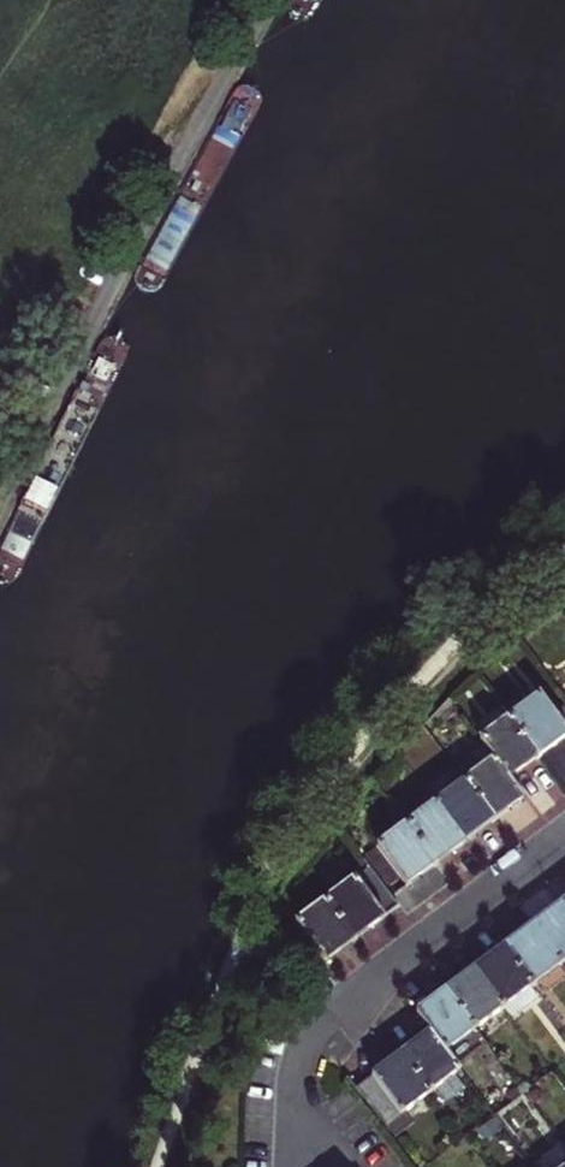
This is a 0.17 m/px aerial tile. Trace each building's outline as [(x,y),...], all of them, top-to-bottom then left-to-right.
[(515,717),(544,757),(564,741),(564,731),(541,698),(515,717)] [(544,757),(515,717),(484,740),(499,760),(514,780),(544,757)] [(499,760),(470,782),(498,820),(527,798),(514,780),(499,760)] [(470,782),(441,804),(470,841),(498,820),(470,782)] [(470,841),(441,804),(412,826),(440,863),(470,841)] [(440,863),(412,826),(381,850),(403,879),(409,886),(440,863)] [(403,879),(381,850),(372,858),(393,887),(403,879)] [(328,903),(356,941),(400,908),(371,870),(328,903)] [(531,922),(560,961),(564,958),(564,905),(562,900),(531,922)] [(356,941),(328,903),(298,926),(326,964),(356,941)] [(531,922),(503,943),(531,982),(560,961),(531,922)] [(503,943),(473,965),(502,1004),(531,982),(503,943)] [(473,965),(445,985),(474,1025),(502,1004),(473,965)] [(502,1004),(511,1016),(541,995),(531,982),(502,1004)] [(443,1047),(474,1025),(445,985),(414,1008),(429,1028),(443,1047)] [(429,1028),(399,1050),(426,1087),(456,1065),(443,1047),(429,1028)] [(353,1083),(380,1120),(426,1087),(399,1050),(353,1083)]
